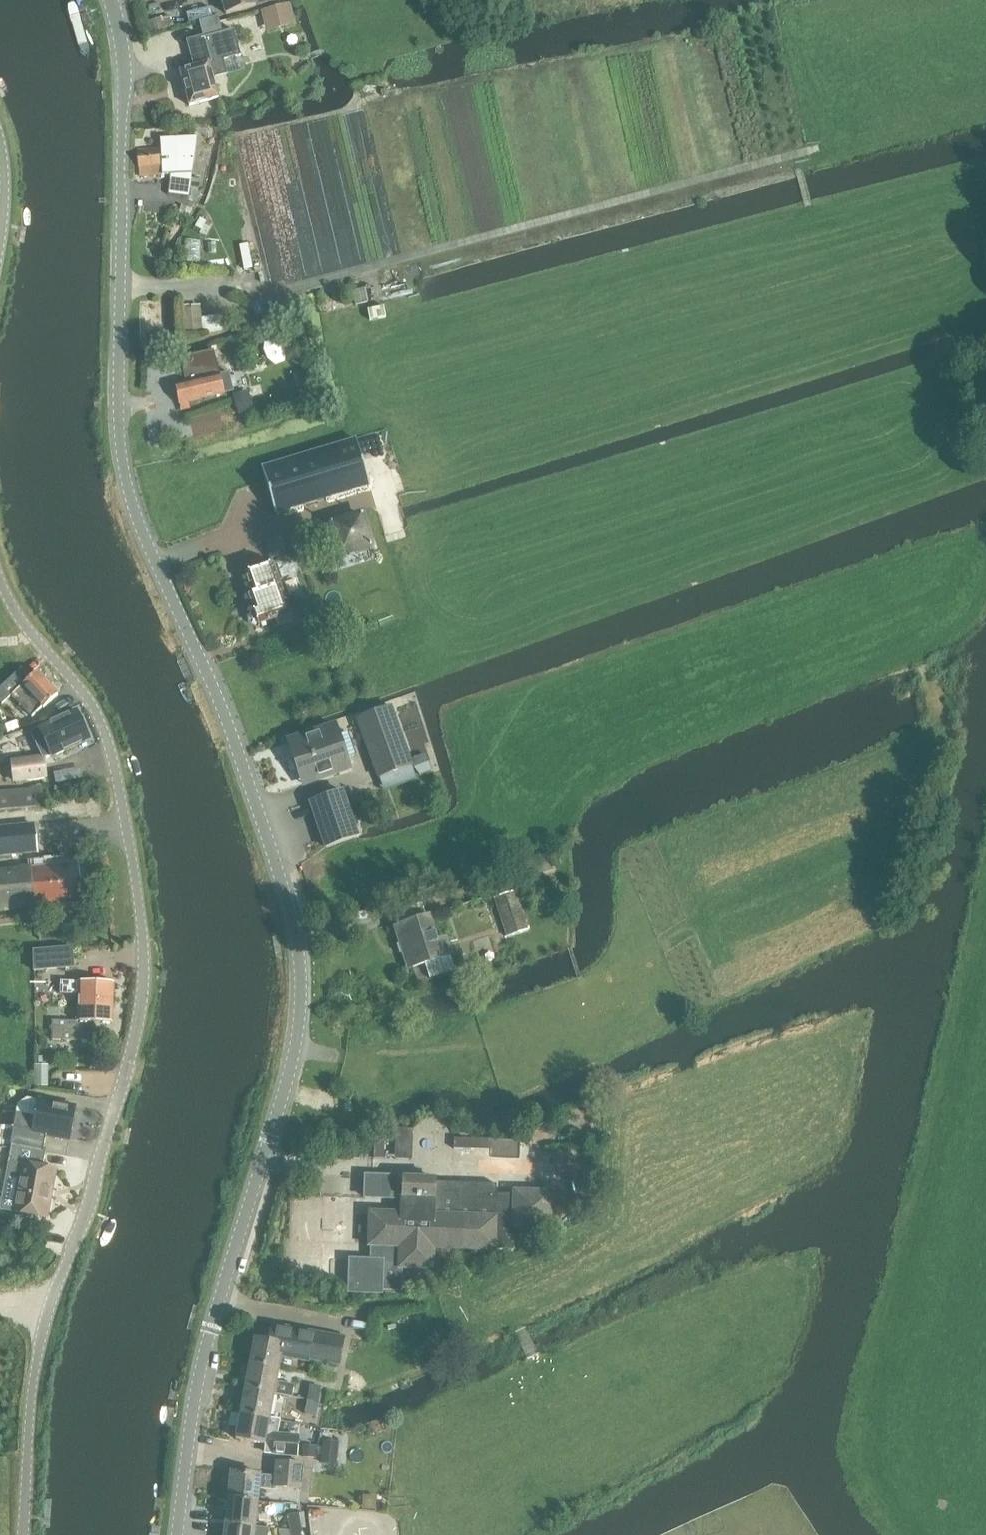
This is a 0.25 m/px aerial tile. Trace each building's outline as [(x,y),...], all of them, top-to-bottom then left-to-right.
[(226,14),(275,0),(222,0),(226,14)] [(266,28),(296,21),(291,0),(261,7),(266,28)] [(218,97),(213,78),(228,74),(224,59),(240,55),(233,28),(203,37),(210,61),(180,69),(190,105),(218,97)] [(138,152),(140,177),(170,175),(168,196),(187,197),(195,137),(161,139),(162,166),(159,166),(158,151),(138,152)] [(185,307),(187,336),(205,335),(202,305),(185,307)] [(189,402),(232,391),(227,372),(218,374),(218,373),(216,374),(210,349),(179,357),(185,382),(175,384),(182,410),(191,408),(189,402)] [(240,417),(256,412),(252,397),(235,402),(240,417)] [(258,463),(274,513),(365,485),(350,435),(258,463)] [(324,518),(337,558),(372,546),(359,507),(324,518)] [(244,591),(250,608),(248,614),(251,620),(257,623),(257,624),(274,618),(277,625),(291,620),(277,580),(280,579),(275,565),(272,566),(271,562),(242,572),(249,590),(244,591)] [(56,694),(35,672),(30,677),(22,669),(0,690),(0,703),(1,704),(10,695),(30,717),(40,707),(42,710),(57,695),(56,694)] [(391,706),(358,717),(379,779),(412,767),(391,706)] [(43,757),(52,756),(89,739),(75,710),(29,731),(41,757),(43,757)] [(296,762),(340,747),(333,726),(301,736),(303,742),(291,746),(296,762)] [(340,747),(296,762),(301,778),(314,774),(316,779),(348,768),(340,747)] [(428,750),(415,752),(418,773),(431,771),(428,750)] [(41,757),(12,761),(15,781),(45,776),(43,757),(41,757)] [(55,780),(84,774),(82,764),(52,770),(55,780)] [(44,808),(43,789),(0,793),(0,812),(44,808)] [(324,847),(356,836),(341,791),(309,802),(324,847)] [(0,828),(0,856),(36,852),(33,825),(0,828)] [(530,877),(553,870),(548,855),(526,862),(530,877)] [(80,902),(77,865),(0,872),(0,910),(80,902)] [(528,930),(515,892),(496,898),(508,937),(528,930)] [(432,975),(450,969),(445,956),(450,954),(443,937),(435,940),(428,917),(395,927),(409,968),(428,961),(432,975)] [(70,948),(33,950),(34,970),(71,968),(70,948)] [(76,1002),(112,1003),(112,982),(59,980),(59,993),(76,994),(76,1002)] [(112,1003),(76,1002),(76,1021),(53,1021),(52,1039),(92,1040),(93,1021),(111,1022),(112,1003)] [(75,1107),(39,1100),(27,1098),(18,1104),(11,1144),(43,1150),(46,1134),(69,1138),(75,1107)] [(383,1158),(383,1139),(373,1139),(373,1158),(383,1158)] [(455,1150),(492,1150),(492,1140),(455,1140),(455,1150)] [(0,1209),(30,1215),(46,1218),(55,1169),(43,1167),(46,1151),(12,1145),(0,1209)] [(398,1290),(398,1268),(431,1269),(432,1247),(512,1250),(513,1228),(548,1229),(550,1192),(514,1190),(514,1194),(495,1193),(496,1183),(434,1181),(434,1178),(401,1177),(401,1183),(395,1183),(395,1176),(364,1175),(363,1196),(394,1197),(394,1194),(400,1194),(400,1195),(401,1195),(400,1210),(398,1209),(398,1211),(399,1211),(398,1219),(368,1218),(367,1250),(369,1250),(368,1260),(348,1260),(346,1292),(379,1293),(379,1289),(398,1290)] [(249,1362),(278,1368),(281,1353),(338,1363),(343,1338),(272,1325),(269,1340),(254,1337),(249,1362)] [(293,1384),(276,1381),(278,1368),(249,1362),(244,1389),(273,1394),(273,1392),(291,1396),(293,1384)] [(319,1402),(322,1386),(309,1384),(307,1400),(319,1402)] [(273,1394),(244,1389),(239,1413),(268,1419),(269,1417),(273,1394)] [(316,1416),(319,1402),(307,1400),(304,1414),(316,1416)] [(279,1419),(269,1417),(268,1419),(239,1413),(235,1438),(268,1445),(268,1454),(296,1456),(297,1436),(277,1434),(279,1419)] [(327,1443),(325,1466),(339,1467),(341,1444),(327,1443)] [(242,1499),(256,1500),(258,1488),(274,1490),(274,1486),(300,1488),(303,1463),(274,1460),(272,1477),(230,1472),(227,1498),(242,1499)] [(225,1524),(254,1527),(256,1500),(242,1499),(227,1498),(225,1524)] [(299,1515),(288,1517),(290,1530),(301,1527),(299,1515)] [(254,1527),(225,1524),(224,1534),(253,1534),(254,1527)]
